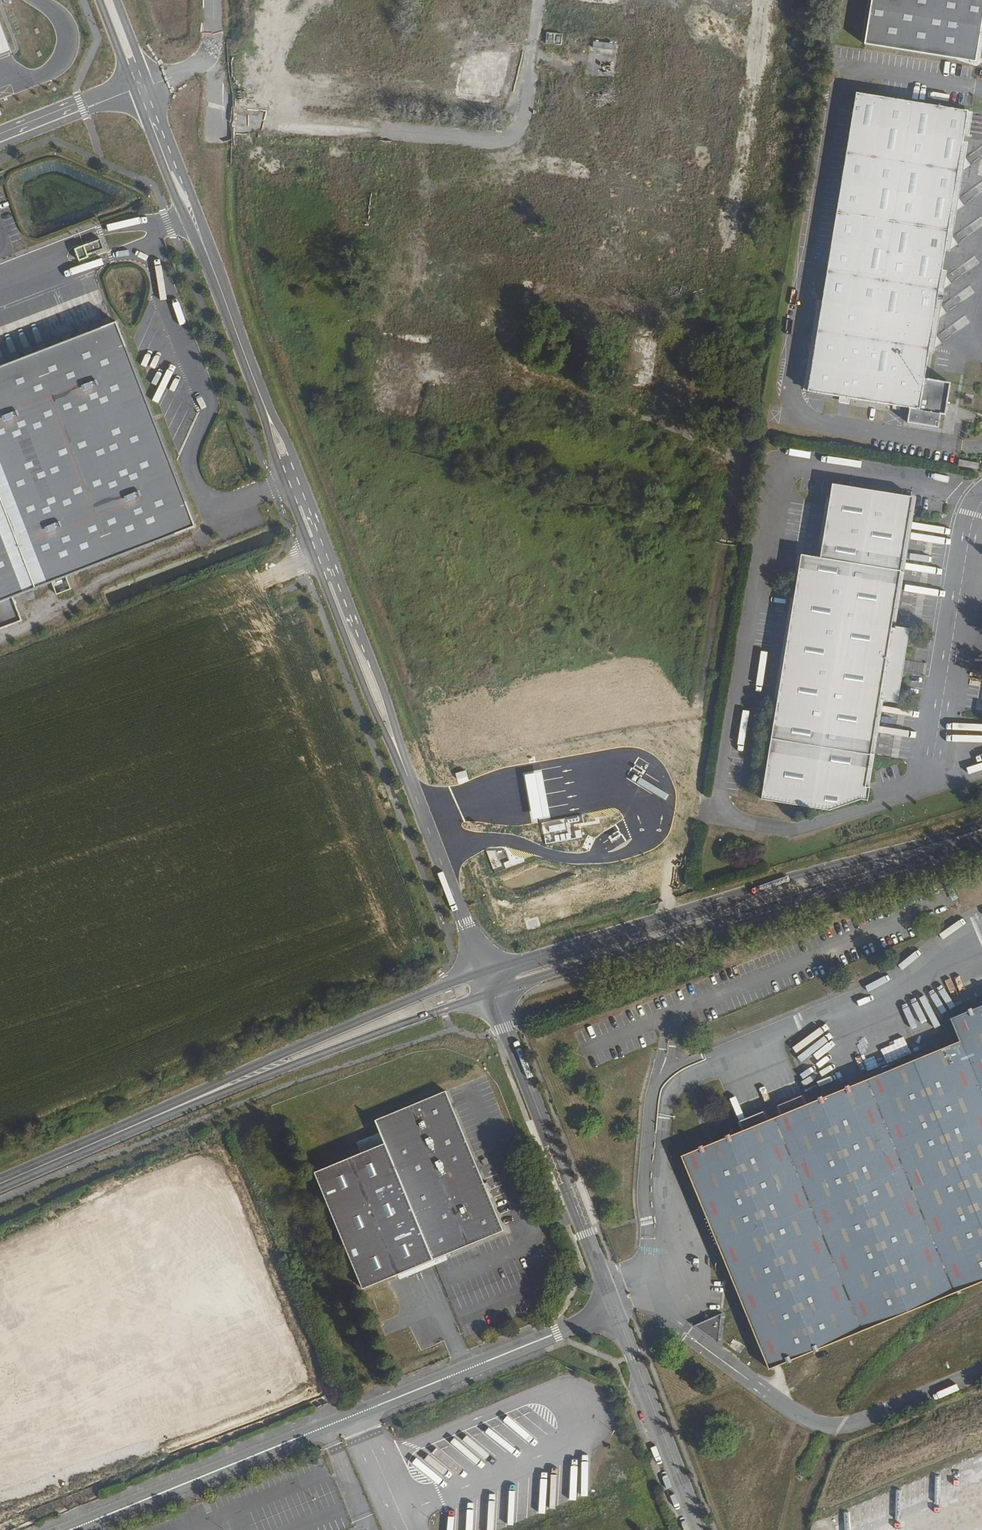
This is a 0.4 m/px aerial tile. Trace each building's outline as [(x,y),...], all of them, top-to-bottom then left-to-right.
[(864,56),(970,71),(981,0),(873,0),(864,56)] [(565,33),(548,32),(547,44),(564,45),(565,33)] [(520,96),(523,82),(515,81),(511,94),(520,96)] [(862,95),(838,236),(831,279),(813,385),(905,400),(901,425),(931,431),(933,417),(935,405),(941,406),(944,386),(920,381),(964,114),(862,95)] [(426,146),(425,161),(439,162),(440,147),(426,146)] [(424,160),(424,148),(413,149),(414,160),(424,160)] [(474,166),(475,153),(461,152),(460,165),(474,166)] [(99,239),(75,248),(78,257),(102,249),(99,239)] [(113,311),(0,354),(0,616),(23,607),(14,583),(51,569),(55,582),(71,576),(66,563),(196,514),(113,311)] [(827,489),(824,502),(813,562),(808,561),(794,559),(789,583),(786,601),(774,667),(750,801),(821,814),(852,805),(857,805),(858,792),(855,791),(870,703),(887,706),(900,635),(883,632),(906,502),(827,489)] [(813,562),(824,502),(819,501),(808,561),(813,562)] [(771,666),(774,667),(786,601),(783,600),(771,666)] [(542,769),(523,773),(532,822),(550,819),(542,769)] [(810,1107),(783,1119),(773,1123),(745,1134),(686,1158),(774,1372),(981,1286),(981,1012),(956,1022),(966,1044),(810,1107)] [(366,1288),(401,1274),(449,1254),(508,1230),(451,1091),(380,1120),(385,1131),(389,1143),(366,1152),(319,1172),(366,1288)] [(783,1119),(810,1107),(807,1098),(781,1109),(783,1119)] [(745,1134),(773,1123),(770,1114),(742,1125),(745,1134)] [(361,1141),(366,1152),(389,1143),(385,1131),(361,1141)] [(449,1254),(401,1274),(403,1279),(451,1259),(449,1254)] [(164,1302),(152,1306),(157,1318),(169,1314),(164,1302)] [(140,1327),(150,1322),(145,1310),(135,1315),(140,1327)] [(237,1436),(233,1424),(225,1427),(229,1438),(237,1436)]
